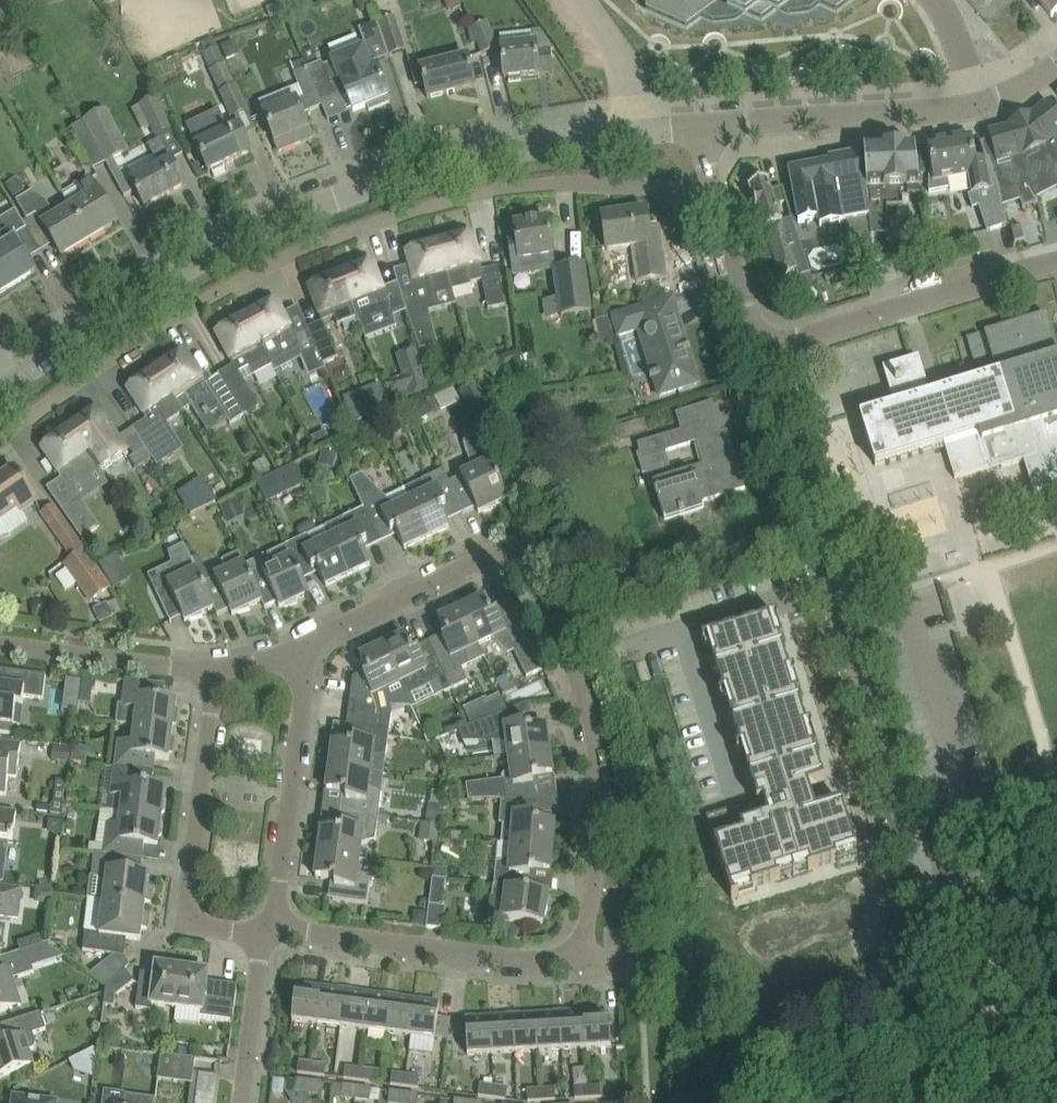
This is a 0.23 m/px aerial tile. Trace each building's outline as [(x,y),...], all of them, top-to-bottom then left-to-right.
[(373,9),(369,0),(355,0),(361,14),(373,9)] [(646,12),(687,30),(722,4),(762,21),(791,0),(645,0),(646,12)] [(837,13),(855,0),(807,0),(837,13)] [(1052,17),(1056,13),(1056,0),(1039,0),(1052,17)] [(395,16),(379,22),(390,55),(406,50),(395,16)] [(473,27),(473,28),(482,55),(497,49),(487,22),(486,23),(473,27)] [(501,48),(502,57),(504,79),(540,75),(539,69),(552,67),(550,51),(554,50),(554,49),(541,30),(532,31),(534,44),(501,48)] [(246,109),(235,85),(236,85),(219,47),(218,47),(214,39),(204,44),(208,52),(203,54),(210,70),(209,70),(220,92),(232,115),(246,109)] [(228,60),(240,54),(234,41),(222,46),(228,60)] [(389,57),(388,56),(384,43),(367,50),(366,50),(365,46),(330,60),(331,64),(324,67),(322,62),(307,68),(322,105),(337,99),(336,97),(346,94),(353,111),(364,106),(364,109),(389,99),(388,96),(389,96),(380,76),(377,69),(376,66),(373,67),(372,63),(389,57)] [(313,48),(301,53),(306,64),(317,60),(313,48)] [(420,70),(422,77),(427,98),(475,86),(468,58),(420,70)] [(277,94),(259,102),(264,114),(271,131),(279,152),(301,143),(297,133),(308,129),(302,114),(322,105),(307,68),(297,72),(294,73),(299,85),(303,96),(282,105),(277,94)] [(171,128),(155,97),(139,106),(155,136),(171,128)] [(1030,114),(1056,158),(1056,159),(1056,112),(1056,113),(1048,102),(1032,114),(1031,114),(1030,114)] [(113,159),(127,151),(106,110),(84,122),(105,163),(106,162),(124,197),(136,191),(131,183),(126,185),(113,159)] [(1003,128),(1018,156),(1036,205),(1038,204),(1033,187),(1052,178),(1056,184),(1056,159),(1056,158),(1030,114),(1007,126),(1007,127),(1003,128)] [(93,169),(105,163),(84,122),(72,129),(93,169)] [(252,151),(242,131),(240,126),(229,131),(228,130),(214,137),(208,124),(189,133),(196,146),(208,172),(241,157),(241,156),(252,151)] [(991,146),(982,149),(984,159),(1001,208),(1003,207),(1001,202),(1003,202),(1001,195),(1017,190),(1023,209),(1036,205),(1018,156),(1003,128),(987,133),(991,146)] [(972,137),(927,145),(931,167),(932,172),(929,172),(929,193),(949,189),(948,181),(968,177),(972,195),(968,196),(972,209),(979,207),(987,232),(1007,225),(1001,208),(984,159),(976,161),(976,158),(972,137)] [(174,166),(169,155),(160,139),(148,146),(157,162),(159,166),(131,182),(131,183),(136,191),(144,207),(185,185),(174,166)] [(863,185),(870,218),(871,236),(885,235),(888,235),(888,233),(886,209),(903,208),(903,199),(908,199),(908,193),(920,193),(916,172),(916,157),(915,147),(864,149),(866,185),(863,185)] [(860,153),(833,158),(833,178),(840,223),(870,218),(863,185),(862,173),(860,153)] [(916,172),(925,172),(924,157),(916,157),(916,172)] [(829,163),(789,171),(799,221),(819,219),(820,227),(840,223),(833,178),(833,158),(828,159),(829,163)] [(117,223),(89,176),(74,185),(75,185),(62,193),(71,209),(89,240),(117,223)] [(17,178),(5,185),(13,198),(24,191),(17,178)] [(792,219),(782,223),(768,181),(749,187),(763,229),(766,228),(781,274),(795,269),(798,277),(809,274),(811,273),(811,272),(792,219)] [(28,220),(23,223),(38,247),(51,239),(61,257),(89,240),(71,209),(56,218),(46,200),(33,192),(17,201),(28,220)] [(637,280),(644,280),(665,277),(658,229),(648,230),(646,212),(603,218),(607,250),(632,247),(637,280)] [(16,227),(9,215),(0,220),(0,278),(7,290),(35,272),(24,255),(38,247),(23,223),(16,227)] [(554,257),(552,243),(549,221),(514,226),(517,244),(510,245),(512,262),(514,275),(536,272),(540,272),(539,266),(555,264),(554,257)] [(920,249),(915,226),(888,233),(888,235),(885,235),(890,256),(920,249)] [(1020,226),(1011,229),(1015,242),(1024,240),(1020,226)] [(488,309),(506,305),(498,267),(482,270),(481,265),(473,235),(439,244),(452,291),(472,285),(471,283),(482,280),(488,309)] [(425,298),(452,291),(439,244),(406,252),(412,273),(414,282),(415,288),(401,292),(414,332),(420,350),(438,346),(429,312),(425,298)] [(341,275),(360,324),(392,312),(373,263),(341,275)] [(561,317),(591,313),(584,266),(556,270),(559,298),(561,317)] [(357,317),(341,275),(309,288),(322,322),(308,328),(323,364),(338,357),(323,321),(335,317),(338,325),(357,317)] [(323,364),(308,328),(294,334),(291,329),(291,328),(277,301),(246,317),(272,366),(276,372),(302,358),(307,371),(323,364)] [(659,396),(675,391),(696,384),(690,365),(693,364),(689,352),(691,351),(690,348),(688,348),(684,336),(681,337),(675,317),(653,324),(647,306),(613,317),(619,336),(639,329),(659,396)] [(595,318),(610,317),(609,307),(594,308),(595,318)] [(990,468),(990,465),(999,462),(1001,468),(1023,461),(1033,493),(1056,486),(1056,356),(1045,315),(984,333),(997,376),(930,396),(919,357),(883,368),(895,408),(861,418),(876,466),(944,444),(955,479),(990,468)] [(220,374),(240,407),(245,415),(259,406),(239,373),(250,367),(254,375),(272,366),(246,317),(216,333),(230,360),(233,365),(220,374)] [(411,396),(430,390),(416,348),(396,354),(402,375),(389,380),(394,396),(396,395),(400,406),(412,402),(411,396)] [(185,352),(156,371),(183,412),(190,407),(200,420),(219,407),(230,425),(245,415),(240,407),(220,374),(212,379),(208,372),(201,376),(185,352)] [(156,371),(127,390),(139,408),(148,422),(134,431),(152,458),(157,466),(176,454),(159,428),(183,412),(156,371)] [(353,423),(390,409),(380,384),(344,399),(353,423)] [(468,387),(458,392),(471,418),(481,413),(468,387)] [(419,419),(433,413),(427,400),(413,406),(419,419)] [(98,409),(70,429),(100,473),(128,453),(98,409)] [(645,419),(614,429),(617,441),(649,431),(645,419)] [(691,443),(687,428),(638,443),(641,453),(637,455),(644,475),(648,473),(651,484),(654,483),(666,520),(706,508),(704,502),(724,495),(745,489),(727,432),(707,438),(697,441),(705,468),(674,477),(665,451),(691,443)] [(74,491),(100,473),(70,429),(42,449),(54,467),(59,474),(62,479),(47,489),(81,539),(98,527),(81,501),(74,491)] [(123,439),(134,456),(129,459),(136,469),(152,458),(134,431),(123,439)] [(450,484),(464,513),(476,508),(478,513),(508,499),(478,435),(464,441),(473,473),(450,484)] [(334,469),(338,455),(322,451),(318,465),(334,469)] [(264,458),(252,465),(258,475),(270,468),(264,458)] [(26,486),(14,468),(0,478),(0,520),(18,507),(21,511),(36,500),(26,486)] [(422,482),(404,491),(408,499),(427,538),(449,527),(441,509),(457,502),(463,514),(464,513),(450,484),(444,471),(422,482)] [(276,474),(258,483),(268,502),(286,494),(276,474)] [(408,499),(394,507),(363,475),(351,481),(364,509),(378,539),(396,531),(404,549),(427,538),(408,499)] [(245,516),(237,498),(221,506),(228,523),(245,516)] [(104,578),(86,552),(54,506),(42,514),(73,558),(64,564),(66,568),(76,582),(90,602),(103,594),(109,590),(102,580),(104,578)] [(345,534),(331,541),(348,575),(370,565),(362,547),(378,539),(364,509),(343,519),(345,534)] [(281,536),(287,546),(301,576),(317,568),(325,586),(348,575),(331,541),(325,528),(307,536),(292,543),(287,533),(281,536)] [(203,584),(192,559),(184,545),(171,551),(174,562),(179,580),(155,591),(161,602),(170,622),(182,616),(185,622),(214,608),(203,584)] [(309,594),(301,576),(287,546),(285,547),(270,554),(274,567),(251,578),(261,601),(265,608),(277,602),(280,608),(309,594)] [(203,584),(214,608),(217,615),(230,609),(232,615),(261,601),(251,578),(239,553),(223,560),(226,573),(211,581),(199,556),(192,559),(203,584)] [(502,649),(504,647),(513,643),(518,653),(516,654),(527,678),(544,670),(530,640),(526,643),(509,608),(492,616),(484,598),(461,609),(480,647),(493,640),(502,649)] [(100,622),(121,612),(116,599),(94,609),(100,622)] [(466,654),(480,647),(461,609),(439,620),(447,637),(430,646),(451,689),(468,681),(462,669),(467,667),(466,654)] [(777,616),(702,639),(753,802),(706,817),(732,899),(756,892),(754,888),(781,879),(780,877),(778,878),(776,873),(792,868),(794,875),(796,875),(793,868),(809,863),(810,868),(808,869),(809,871),(837,862),(836,857),(855,851),(855,852),(857,851),(842,803),(816,811),(809,788),(825,783),(814,748),(810,749),(804,729),(810,727),(811,731),(813,730),(811,725),(807,726),(797,694),(793,695),(787,675),(793,673),(794,677),(796,676),(794,671),(790,672),(780,640),(776,641),(770,621),(776,619),(778,623),(779,622),(777,616)] [(406,696),(407,695),(424,687),(438,680),(445,692),(451,689),(430,646),(413,654),(405,636),(383,647),(400,683),(406,696)] [(390,730),(392,713),(387,689),(400,683),(383,647),(360,658),(369,675),(360,679),(358,675),(353,678),(347,725),(355,726),(390,730)] [(46,675),(4,670),(3,684),(0,684),(0,733),(12,734),(13,725),(16,705),(22,706),(24,697),(43,699),(43,697),(46,675)] [(62,709),(89,711),(91,679),(64,678),(62,709)] [(124,703),(123,708),(137,709),(135,726),(172,731),(173,725),(177,725),(179,709),(175,709),(176,702),(164,700),(165,687),(165,686),(127,681),(124,703)] [(482,721),(472,725),(459,730),(463,743),(507,742),(509,756),(549,751),(546,726),(526,729),(523,705),(522,705),(510,710),(482,721)] [(265,743),(270,733),(243,721),(228,756),(256,769),(267,744),(265,743)] [(119,741),(116,766),(148,771),(154,771),(156,759),(169,760),(170,753),(173,754),(175,738),(172,737),(172,731),(135,726),(133,743),(119,741)] [(387,754),(390,730),(355,726),(353,745),(334,742),(331,767),(370,772),(372,757),(387,754)] [(21,744),(0,742),(0,794),(6,795),(8,776),(17,777),(21,744)] [(52,761),(70,763),(72,749),(54,747),(52,761)] [(85,753),(82,748),(74,747),(72,761),(84,763),(85,753)] [(468,800),(501,800),(536,799),(533,778),(552,775),(549,751),(509,756),(511,771),(503,775),(503,780),(466,785),(468,800)] [(115,768),(111,795),(123,797),(121,813),(161,818),(162,813),(165,812),(166,801),(164,798),(165,788),(152,786),(154,771),(148,771),(116,766),(116,768),(115,768)] [(379,817),(379,811),(382,793),(368,786),(370,772),(331,767),(327,791),(347,794),(344,813),(379,817)] [(439,824),(442,798),(432,797),(431,802),(428,802),(426,822),(439,824)] [(534,821),(536,799),(501,800),(499,823),(513,829),(512,844),(552,847),(554,822),(534,821)] [(0,810),(0,873),(4,842),(13,843),(17,812),(10,811),(0,810)] [(90,843),(89,851),(95,852),(104,854),(129,858),(143,860),(145,846),(158,847),(159,835),(162,834),(163,824),(161,821),(161,818),(121,813),(109,811),(104,845),(97,844),(90,843)] [(376,841),(378,822),(379,817),(344,813),(342,831),(322,829),(319,853),(359,858),(361,844),(376,841)] [(61,834),(63,820),(49,818),(47,832),(61,834)] [(440,825),(439,825),(421,822),(419,841),(437,844),(438,839),(440,825)] [(496,862),(494,885),(528,890),(530,870),(550,872),(552,847),(512,844),(511,858),(496,862)] [(95,852),(92,876),(106,878),(104,900),(145,906),(145,903),(152,904),(154,888),(147,887),(149,875),(141,874),(127,872),(129,858),(104,854),(95,852)] [(367,904),(370,882),(370,880),(357,873),(359,858),(319,853),(316,878),(335,881),(333,899),(367,904)] [(443,907),(446,880),(433,878),(429,905),(443,907)] [(492,898),(505,903),(502,919),(543,925),(547,892),(528,890),(494,885),(493,885),(492,898)] [(18,918),(21,889),(0,887),(0,916),(18,918)] [(53,905),(54,891),(36,889),(34,903),(53,905)] [(85,932),(83,950),(95,952),(116,955),(119,938),(126,939),(140,940),(142,929),(149,930),(151,915),(144,914),(145,906),(104,900),(99,934),(85,932)] [(504,927),(503,937),(517,939),(518,929),(504,927)] [(7,956),(0,958),(0,1012),(21,1005),(13,979),(34,972),(27,949),(7,956)] [(106,984),(114,979),(103,965),(91,973),(106,984)] [(136,1008),(151,1010),(152,1005),(177,1008),(182,969),(156,966),(154,978),(140,976),(137,998),(136,1008)] [(182,969),(177,1008),(201,1011),(201,1017),(233,1021),(237,985),(218,982),(217,986),(206,985),(208,972),(182,969)] [(103,1005),(114,1007),(115,996),(134,982),(125,970),(114,979),(106,984),(103,1005)] [(292,1021),(314,1023),(316,1024),(321,987),(305,985),(304,991),(297,990),(297,987),(296,987),(292,1021)] [(321,987),(316,1024),(340,1027),(345,990),(321,987)] [(340,1027),(363,1030),(368,993),(345,990),(340,1027)] [(387,1033),(392,996),(368,993),(363,1030),(387,1033)] [(387,1033),(410,1036),(415,999),(392,996),(387,1033)] [(435,1039),(437,1024),(440,1002),(415,999),(410,1036),(435,1039)] [(587,1048),(589,1048),(611,1046),(609,1012),(608,1012),(608,1016),(602,1016),(601,1010),(585,1011),(587,1048)] [(563,1049),(587,1048),(585,1011),(561,1012),(563,1049)] [(16,1071),(34,1065),(29,1050),(34,1048),(36,1043),(33,1033),(46,1029),(41,1012),(29,1017),(8,1023),(13,1039),(0,1043),(0,1076),(16,1071)] [(539,1051),(563,1049),(561,1012),(537,1014),(539,1051)] [(539,1051),(537,1014),(514,1015),(516,1052),(539,1051)] [(492,1054),(516,1052),(514,1015),(490,1017),(492,1054)] [(467,1055),(492,1054),(490,1017),(465,1018),(467,1040),(467,1055)] [(188,1058),(189,1047),(171,1045),(169,1055),(188,1058)] [(298,1072),(310,1074),(311,1062),(300,1061),(298,1072)] [(326,1064),(311,1062),(310,1074),(325,1076),(326,1064)] [(344,1079),(357,1081),(358,1068),(346,1066),(344,1079)] [(374,1070),(358,1068),(357,1081),(372,1083),(374,1070)] [(194,1072),(193,1072),(191,1084),(189,1102),(216,1102),(219,1078),(220,1076),(194,1072)] [(392,1072),(391,1085),(404,1087),(405,1074),(392,1072)] [(405,1074),(404,1087),(419,1089),(421,1076),(405,1074)] [(274,1079),(272,1092),(284,1093),(285,1080),(274,1079)] [(295,1091),(307,1093),(309,1081),(297,1080),(295,1091)] [(324,1083),(309,1081),(307,1093),(322,1095),(324,1083)] [(478,1096),(492,1098),(494,1085),(480,1083),(478,1096)] [(341,1098),(355,1099),(357,1087),(343,1085),(341,1098)] [(508,1087),(494,1085),(492,1098),(506,1100),(508,1087)] [(590,1098),(602,1097),(602,1085),(589,1086),(590,1098)] [(575,1099),(590,1098),(589,1086),(574,1087),(575,1099)] [(357,1087),(355,1099),(370,1102),(371,1089),(357,1087)] [(542,1089),(542,1101),(556,1100),(555,1088),(542,1089)] [(527,1089),(528,1102),(542,1101),(542,1089),(527,1089)] [(404,1093),(390,1091),(388,1102),(402,1102),(404,1093)] [(402,1102),(417,1102),(418,1094),(404,1093),(402,1102)] [(155,1098),(125,1094),(123,1102),(154,1102),(155,1098)]
